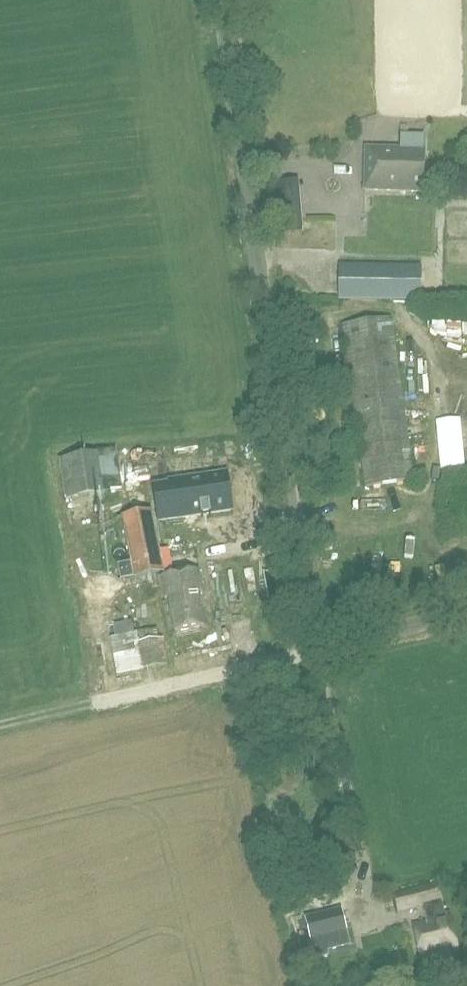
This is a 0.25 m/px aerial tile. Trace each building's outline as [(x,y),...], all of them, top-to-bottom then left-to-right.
[(364,147),(363,189),(422,190),(423,148),(422,148),(423,135),(407,134),(407,148),(364,147)] [(297,181),(273,183),(274,195),(298,193),(297,181)] [(420,300),(420,265),(340,264),(339,298),(420,300)] [(365,486),(413,479),(389,317),(342,324),(365,486)] [(317,352),(332,347),(329,336),(313,341),(317,352)] [(71,483),(100,479),(96,444),(66,448),(71,483)] [(199,469),(199,457),(154,459),(155,472),(199,469)] [(228,483),(249,475),(244,462),(223,469),(228,483)] [(230,510),(224,474),(184,480),(185,486),(170,488),(174,518),(230,510)] [(84,520),(99,518),(94,488),(79,490),(84,520)] [(391,504),(372,506),(373,516),(392,514),(391,504)] [(155,560),(150,531),(75,542),(79,572),(155,560)] [(124,568),(97,570),(99,596),(113,595),(112,582),(125,581),(124,568)] [(164,598),(168,597),(174,631),(204,625),(197,591),(202,590),(198,568),(159,576),(164,598)] [(115,675),(147,669),(168,664),(164,638),(138,642),(137,631),(109,636),(115,675)] [(438,883),(393,894),(397,910),(422,904),(423,908),(432,906),(435,918),(412,923),(421,958),(439,954),(442,965),(457,961),(454,950),(457,949),(448,913),(446,914),(438,883)] [(306,918),(315,958),(327,955),(326,950),(349,944),(340,909),(306,918)]
